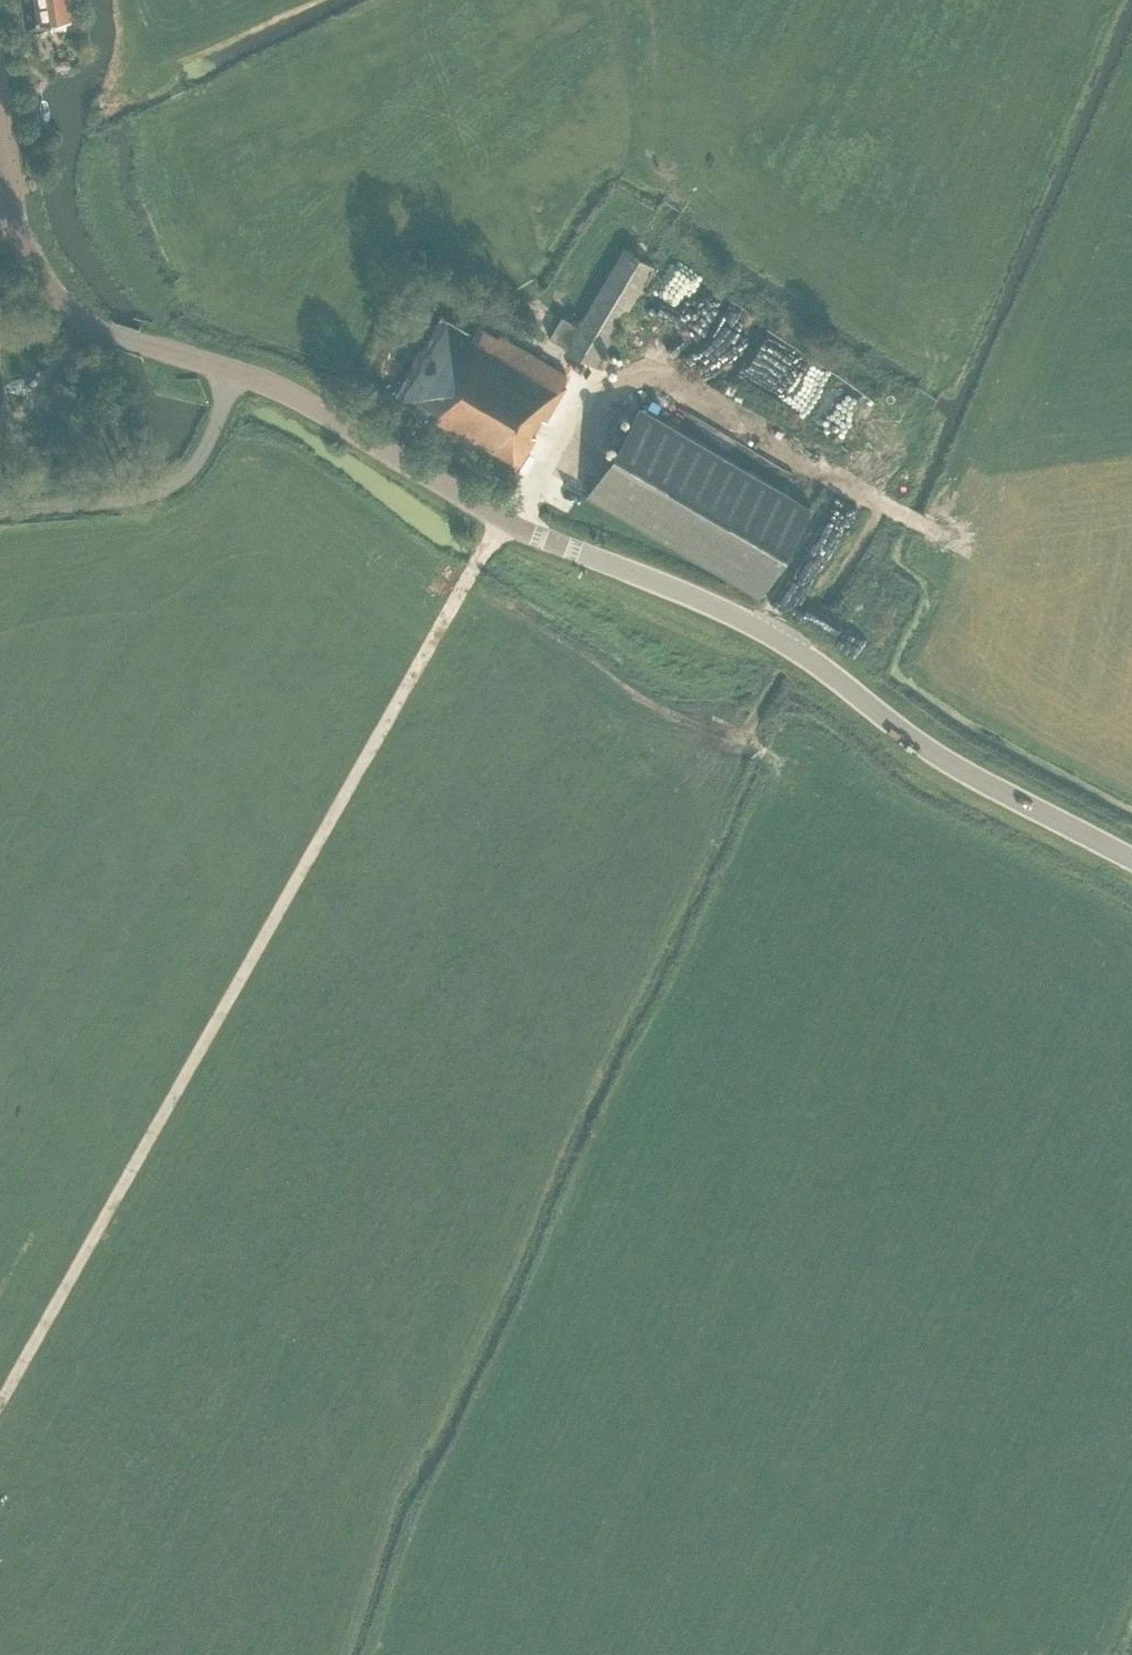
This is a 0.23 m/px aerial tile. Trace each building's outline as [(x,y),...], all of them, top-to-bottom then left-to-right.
[(26,28),(57,23),(58,29),(65,28),(64,22),(71,21),(68,0),(21,0),(26,28)] [(561,347),(593,364),(652,264),(622,246),(576,324),(560,314),(547,336),(563,345),(561,347)] [(492,345),(490,344),(496,335),(485,329),(480,338),(472,333),(472,334),(447,319),(401,400),(426,415),(424,417),(514,470),(552,405),(549,403),(565,375),(498,335),(492,345)] [(641,327),(639,327),(636,327),(634,327),(632,328),(630,330),(629,331),(627,333),(626,335),(626,337),(626,340),(626,342),(626,344),(627,346),(629,348),(630,350),(632,351),(634,352),(636,353),(639,353),(641,353),(643,352),(645,351),(647,350),(649,348),(650,346),(651,344),(652,342),(652,340),(652,337),(651,335),(650,333),(649,331),(647,330),(645,328),(643,327),(641,327)] [(587,493),(758,593),(809,505),(638,405),(587,493)]
